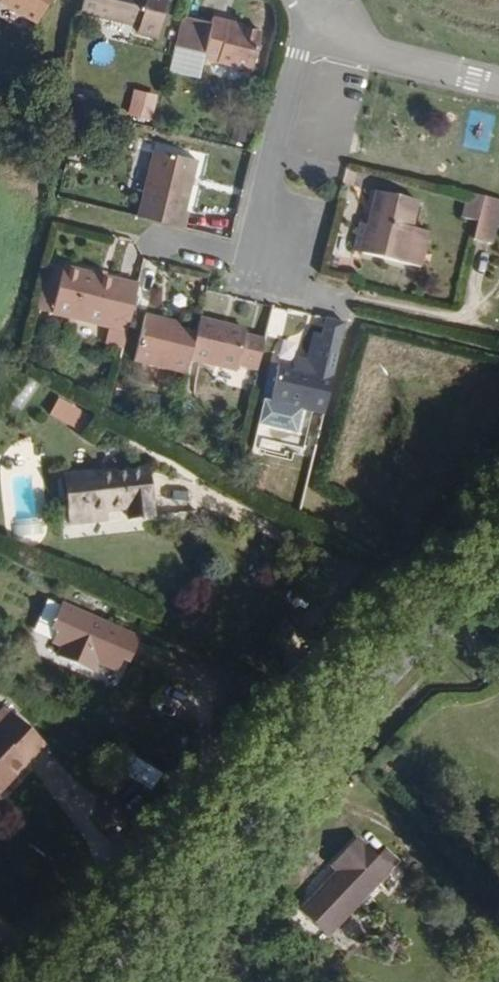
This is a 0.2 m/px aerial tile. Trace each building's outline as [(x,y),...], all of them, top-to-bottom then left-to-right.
[(44,21),(55,0),(4,0),(44,21)] [(171,0),(89,0),(88,9),(148,20),(146,28),(165,32),(171,0)] [(262,62),(269,26),(235,19),(235,16),(220,13),(218,21),(188,15),(177,69),(208,75),(212,53),(262,62)] [(113,112),(120,102),(109,94),(102,105),(113,112)] [(162,127),(166,108),(150,105),(146,123),(162,127)] [(191,207),(204,157),(161,146),(143,212),(191,225),(195,208),(191,207)] [(423,269),(432,232),(415,228),(422,200),(377,189),(369,224),(362,254),(423,269)] [(482,222),(488,197),(471,193),(465,218),(482,222)] [(498,228),(498,200),(488,197),(482,222),(477,242),(495,246),(498,228)] [(362,254),(369,224),(358,222),(351,251),(362,254)] [(128,336),(142,287),(67,267),(65,272),(53,316),(112,331),(128,336)] [(53,316),(65,272),(50,268),(39,312),(53,316)] [(190,359),(196,333),(180,329),(161,324),(162,318),(146,314),(134,359),(186,373),(190,359)] [(180,329),(181,323),(162,318),(161,324),(180,329)] [(258,372),(267,341),(246,335),(248,330),(201,318),(196,333),(190,359),(237,372),(239,367),(258,372)] [(124,353),(128,336),(112,331),(107,348),(124,353)] [(315,436),(328,388),(312,383),(310,393),(272,383),(262,422),(315,436)] [(59,400),(52,414),(75,424),(81,411),(59,400)] [(161,514),(156,465),(67,474),(73,534),(103,531),(101,512),(134,508),(134,516),(161,514)] [(138,666),(149,641),(64,603),(52,627),(70,635),(60,658),(101,676),(105,665),(127,675),(132,663),(138,666)] [(10,720),(23,706),(16,700),(3,713),(10,720)] [(61,743),(23,706),(10,720),(0,731),(0,802),(2,804),(61,743)] [(326,943),(377,892),(394,875),(399,870),(383,855),(375,863),(357,845),(329,873),(335,879),(321,892),(299,916),(326,943)] [(321,892),(335,879),(329,873),(316,887),(321,892)] [(384,899),(401,882),(394,875),(377,892),(384,899)]
